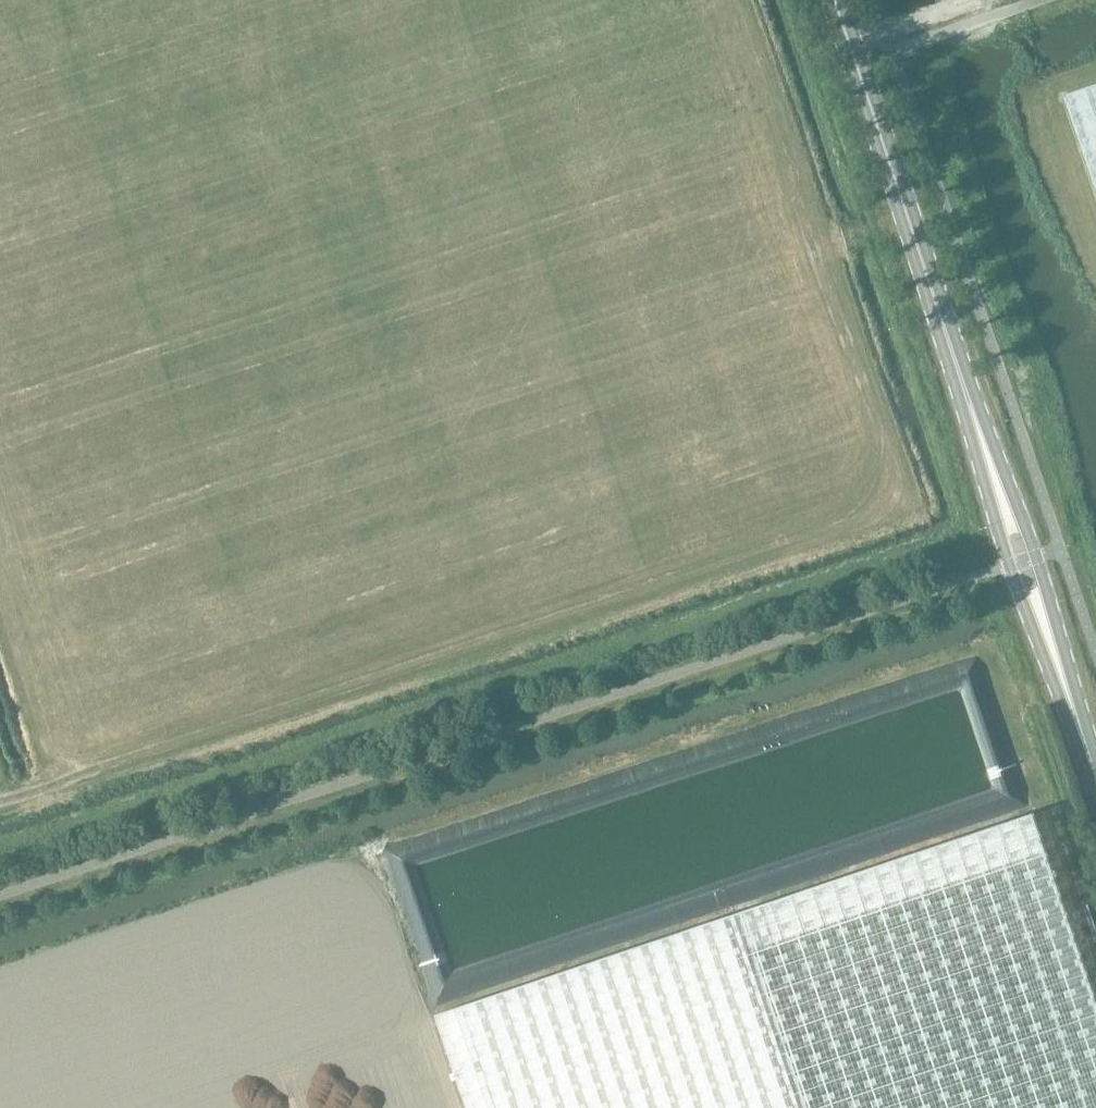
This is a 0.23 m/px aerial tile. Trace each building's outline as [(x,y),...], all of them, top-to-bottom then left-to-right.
[(1095,186),(1095,85),(1065,95),(1095,186)] [(440,1011),(472,1107),(1095,1107),(1095,993),(1035,812),(440,1011)] [(1071,910),(1082,944),(1095,939),(1095,931),(1087,905),(1071,910)] [(427,1017),(163,1107),(457,1107),(427,1017)]
